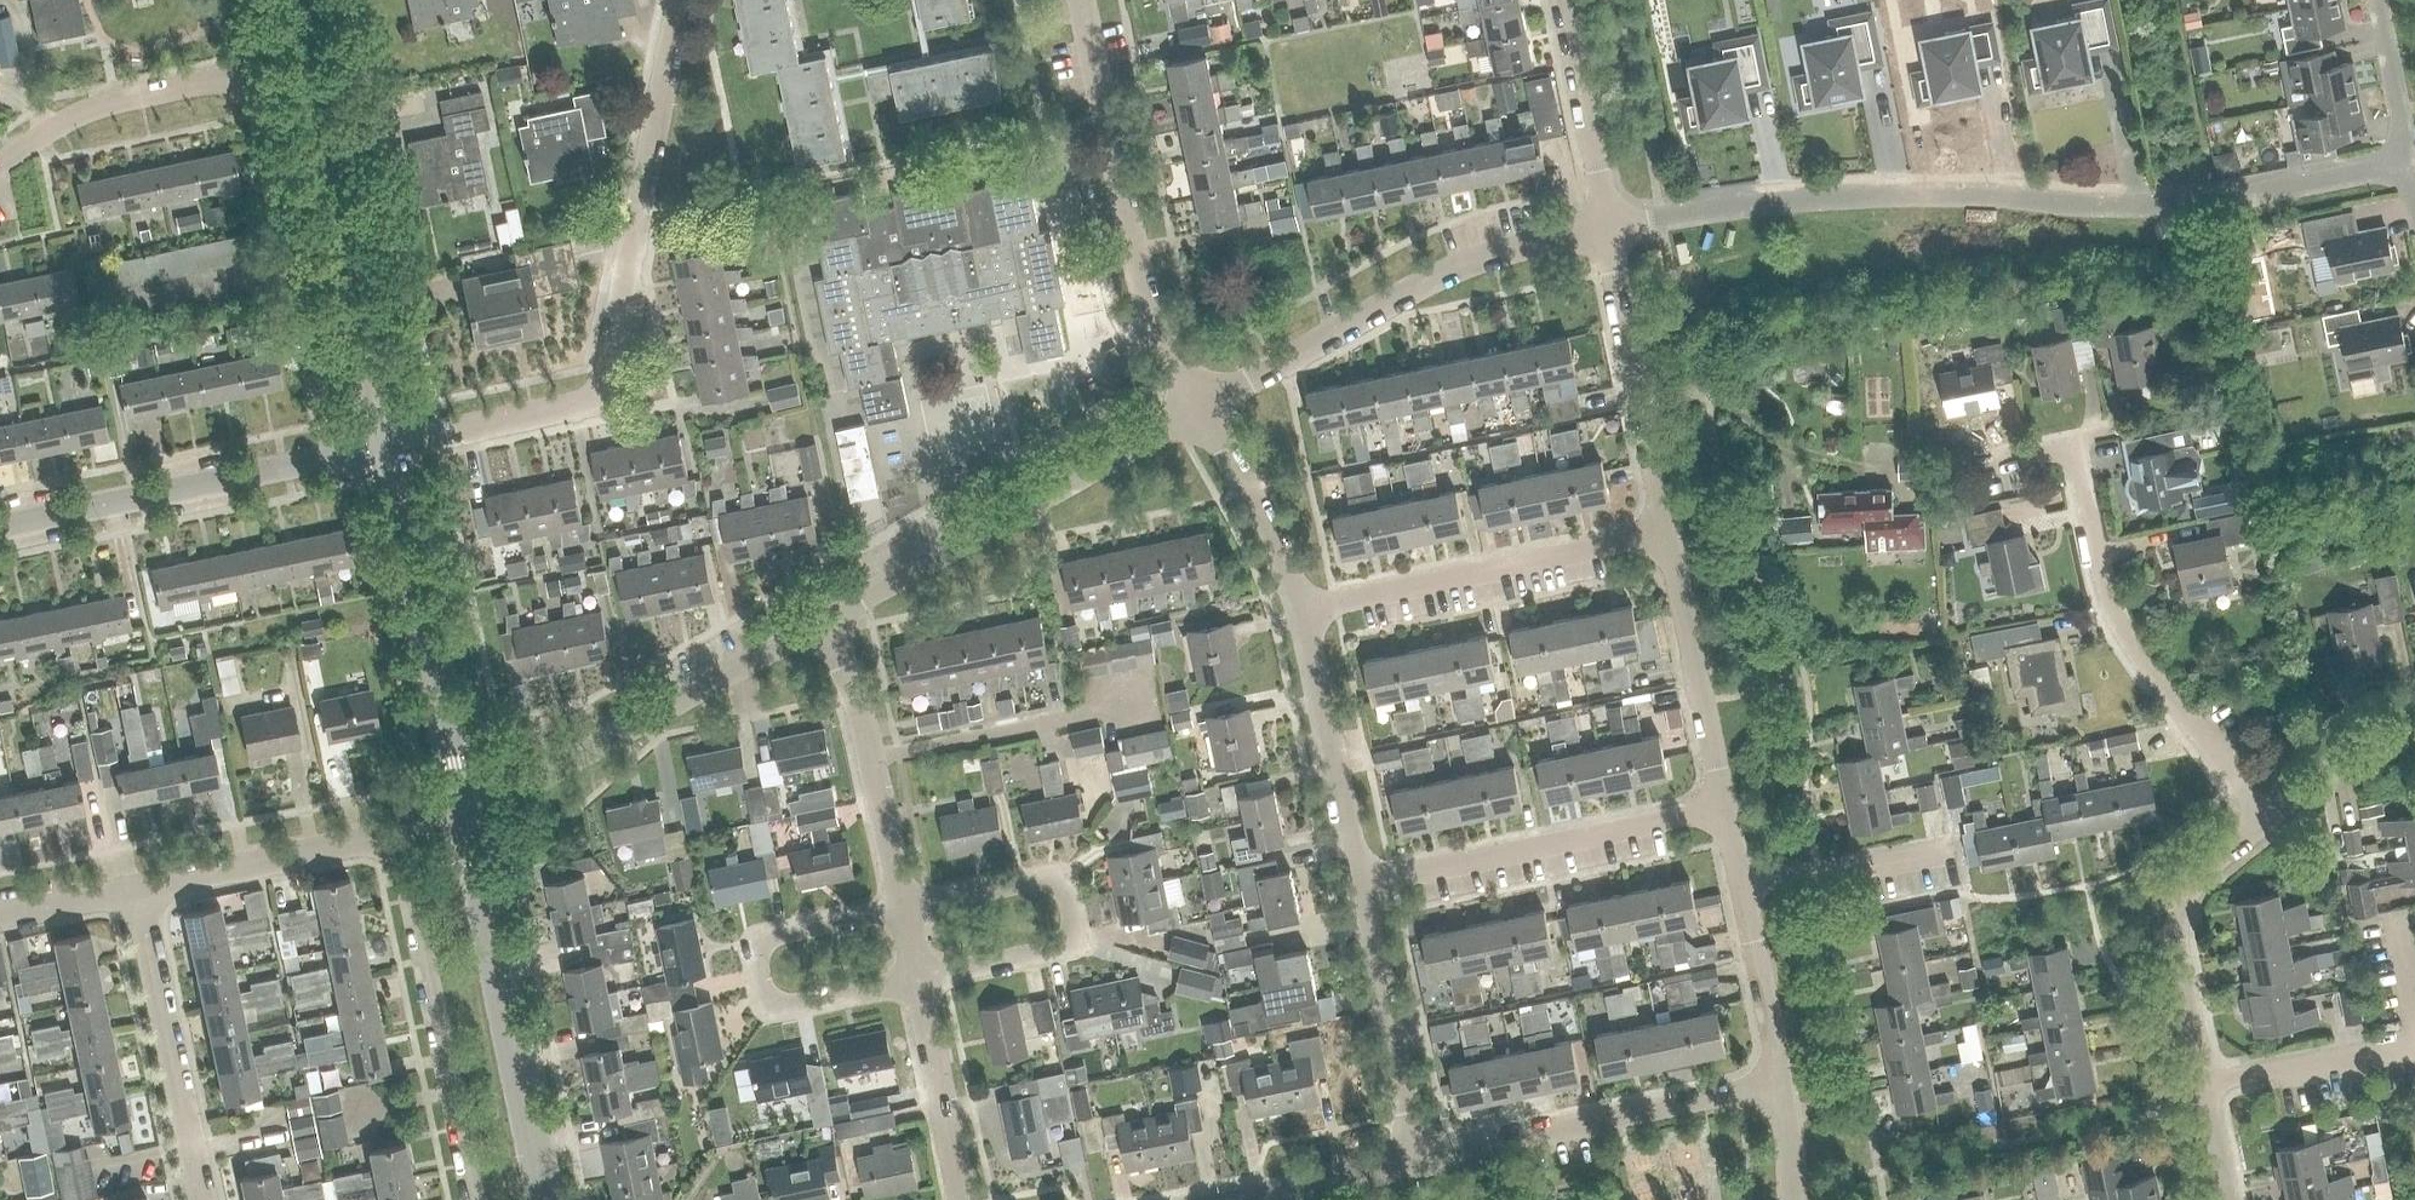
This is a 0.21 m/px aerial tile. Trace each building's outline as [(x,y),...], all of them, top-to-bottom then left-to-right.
[(39,42),(85,33),(78,0),(30,0),(39,42)] [(413,29),(470,17),(468,6),(477,4),(476,0),(406,0),(413,29)] [(486,12),(513,10),(513,0),(485,0),(486,12)] [(556,46),(598,37),(599,41),(620,37),(616,17),(635,13),(632,0),(546,0),(556,46)] [(753,72),(778,67),(799,167),(848,156),(826,55),(800,61),(788,0),(737,0),(753,72)] [(925,26),(973,16),(970,0),(920,0),(925,26)] [(1175,22),(1189,19),(1185,0),(1171,0),(1175,22)] [(1207,15),(1222,12),(1220,0),(1204,0),(1207,15)] [(1239,8),(1254,5),(1253,0),(1237,0),(1239,8)] [(1317,0),(1306,0),(1309,14),(1320,12),(1317,0)] [(1386,14),(1383,0),(1372,0),(1375,16),(1386,14)] [(1488,39),(1527,31),(1520,0),(1515,0),(1481,7),(1459,11),(1462,26),(1484,21),(1488,39)] [(2038,30),(2044,60),(2027,63),(2032,89),(2069,82),(2070,85),(2090,81),(2083,43),(2116,37),(2108,0),(2095,0),(2073,4),(2076,16),(2057,20),(2058,26),(2038,30)] [(2291,8),(2295,25),(2282,27),(2287,53),(2316,48),(2313,33),(2346,27),(2341,0),(2329,0),(2291,8)] [(2202,25),(2199,10),(2183,13),(2186,28),(2202,25)] [(1872,12),(1844,17),(1847,32),(1827,35),(1829,42),(1809,46),(1815,75),(1798,79),(1803,105),(1840,98),(1841,101),(1861,97),(1854,59),(1881,54),(1872,12)] [(1311,31),(1308,14),(1292,17),(1295,34),(1311,31)] [(8,16),(0,18),(0,67),(18,64),(8,16)] [(1248,38),(1263,35),(1263,34),(1261,24),(1260,19),(1244,23),(1248,38)] [(1275,21),(1261,24),(1263,34),(1266,33),(1277,31),(1275,21)] [(1228,22),(1212,25),(1215,42),(1231,39),(1228,22)] [(1971,56),(1998,50),(1993,22),(1945,32),(1947,38),(1927,42),(1932,72),(1915,75),(1921,102),(1958,94),(1958,97),(1979,93),(1971,56)] [(1207,24),(1179,30),(1183,49),(1211,43),(1207,24)] [(1425,33),(1428,47),(1443,45),(1440,31),(1425,33)] [(1527,31),(1488,39),(1466,43),(1469,58),(1491,53),(1495,72),(1533,64),(1527,31)] [(1683,101),(1689,128),(1726,120),(1727,124),(1747,120),(1739,82),(1767,76),(1758,34),(1729,40),(1732,54),(1713,58),(1715,64),(1695,68),(1701,98),(1683,101)] [(2195,73),(2207,71),(2202,45),(2190,47),(2195,73)] [(1446,63),(1442,46),(1426,49),(1429,66),(1446,63)] [(897,95),(902,117),(1002,97),(992,48),(894,68),(893,61),(866,66),(873,99),(897,95)] [(2294,86),(2286,88),(2289,107),(2310,102),(2359,93),(2353,62),(2320,69),(2317,54),(2289,60),(2294,86)] [(1170,65),(1177,98),(1215,90),(1215,91),(1236,86),(1233,71),(1212,76),(1208,57),(1170,65)] [(1527,82),(1532,110),(1518,113),(1523,135),(1505,139),(1512,176),(1545,169),(1539,139),(1562,134),(1551,77),(1527,82)] [(1511,78),(1493,82),(1497,101),(1515,97),(1511,78)] [(1477,96),(1475,86),(1461,89),(1463,99),(1477,96)] [(1459,88),(1436,92),(1440,110),(1462,106),(1459,88)] [(1215,90),(1177,98),(1183,130),(1221,122),(1221,123),(1243,118),(1240,104),(1219,109),(1215,91),(1215,90)] [(517,128),(529,184),(572,174),(573,179),(594,175),(586,141),(605,137),(596,92),(572,97),(574,109),(525,119),(527,126),(517,128)] [(2365,121),(2359,93),(2310,102),(2314,119),(2295,123),(2301,149),(2335,142),(2332,128),(2365,121)] [(407,143),(419,207),(472,196),(472,195),(486,193),(474,132),(489,130),(484,108),(481,94),(439,102),(442,118),(443,118),(447,135),(407,143)] [(1255,115),(1252,103),(1241,105),(1244,117),(1255,115)] [(1385,136),(1400,132),(1396,112),(1380,116),(1385,136)] [(1490,142),(1472,146),(1480,183),(1512,176),(1505,139),(1504,139),(1500,118),(1486,121),(1490,142)] [(1221,122),(1183,130),(1190,162),(1228,154),(1228,155),(1250,150),(1247,136),(1225,140),(1221,123),(1221,122)] [(1277,122),(1262,125),(1263,132),(1266,147),(1282,143),(1282,142),(1279,127),(1277,122)] [(1302,137),(1299,122),(1283,125),(1286,140),(1302,137)] [(1457,150),(1440,153),(1448,190),(1480,183),(1472,146),(1468,124),(1453,127),(1457,150)] [(1415,196),(1448,190),(1440,153),(1439,154),(1434,131),(1421,134),(1426,156),(1408,160),(1415,196)] [(1375,166),(1380,189),(1383,203),(1415,196),(1408,160),(1407,160),(1403,138),(1389,141),(1393,162),(1376,165),(1375,166)] [(1383,203),(1380,189),(1375,166),(1376,165),(1372,144),(1357,147),(1362,169),(1343,173),(1351,210),(1383,203)] [(1343,173),(1339,151),(1324,153),(1329,176),(1310,179),(1318,216),(1351,210),(1343,173)] [(2241,173),(2236,151),(2213,156),(2217,178),(2241,173)] [(232,153),(193,162),(200,195),(239,187),(232,153)] [(1228,154),(1190,162),(1197,194),(1235,186),(1235,187),(1256,183),(1257,183),(1254,167),(1232,172),(1228,155),(1228,154)] [(1269,179),(1288,175),(1285,161),(1266,165),(1269,179)] [(200,195),(193,162),(154,170),(161,203),(200,195)] [(161,203),(154,170),(116,178),(123,211),(161,203)] [(893,342),(1018,316),(1027,362),(1066,354),(1056,308),(1066,306),(1051,231),(1040,233),(1028,177),(990,185),(991,188),(962,194),(960,181),(894,195),(896,207),(867,213),(863,193),(822,202),(830,239),(818,241),(826,278),(816,280),(831,355),(842,353),(849,390),(861,387),(869,424),(910,416),(902,377),(901,378),(893,342)] [(123,211),(116,178),(77,186),(84,219),(123,211)] [(1235,186),(1197,194),(1204,226),(1263,214),(1260,200),(1239,205),(1235,187),(1235,186)] [(1299,231),(1294,205),(1280,208),(1278,198),(1266,200),(1273,236),(1299,231)] [(222,205),(206,208),(210,226),(225,223),(222,205)] [(516,207),(505,210),(507,221),(519,219),(516,207)] [(2344,212),(2303,221),(2310,257),(2311,257),(2315,280),(2335,276),(2336,279),(2339,279),(2340,283),(2357,280),(2356,275),(2394,268),(2394,263),(2398,262),(2394,245),(2390,246),(2386,227),(2348,235),(2344,212)] [(176,216),(179,232),(191,229),(188,214),(176,216)] [(737,225),(740,240),(769,233),(765,219),(737,225)] [(149,228),(139,230),(141,241),(151,238),(149,228)] [(100,249),(97,234),(87,236),(90,251),(100,249)] [(241,238),(228,241),(234,265),(246,263),(241,238)] [(221,268),(234,265),(228,241),(216,243),(221,268)] [(465,287),(476,342),(519,334),(520,338),(541,334),(532,293),(550,289),(551,293),(580,288),(571,241),(514,253),(517,269),(472,278),(474,285),(465,287)] [(725,280),(723,269),(720,256),(737,252),(735,241),(717,241),(719,251),(673,261),(678,290),(725,280)] [(216,243),(204,246),(209,270),(221,268),(216,243)] [(204,246),(192,248),(197,273),(209,270),(204,246)] [(197,273),(192,248),(180,251),(185,276),(197,273)] [(173,278),(185,276),(180,251),(168,253),(173,278)] [(168,253),(156,256),(161,281),(173,278),(168,253)] [(156,256),(144,259),(149,283),(161,281),(156,256)] [(2260,256),(2226,264),(2240,325),(2274,318),(2270,302),(2265,303),(2258,273),(2264,272),(2260,256)] [(137,286),(149,283),(144,259),(132,261),(137,286)] [(132,261),(119,264),(125,288),(137,286),(132,261)] [(119,264),(107,266),(113,291),(125,288),(119,264)] [(100,294),(113,291),(107,266),(95,269),(100,294)] [(71,268),(32,276),(38,309),(77,301),(71,268)] [(723,269),(725,280),(678,290),(684,318),(731,308),(729,299),(726,285),(743,281),(740,269),(723,269)] [(32,276),(0,282),(0,317),(38,309),(32,276)] [(779,295),(776,278),(765,281),(768,297),(779,295)] [(729,299),(731,308),(684,318),(690,346),(736,337),(734,326),(732,314),(748,310),(746,299),(729,299)] [(2079,304),(2050,310),(2055,334),(2084,328),(2079,304)] [(786,322),(783,307),(768,310),(771,325),(786,322)] [(2403,334),(2399,316),(2362,324),(2359,308),(2323,316),(2329,345),(2344,342),(2349,368),(2408,356),(2407,352),(2411,351),(2408,334),(2403,334)] [(2116,310),(2089,316),(2095,348),(2110,345),(2118,383),(2161,374),(2151,326),(2120,332),(2116,310)] [(245,327),(245,325),(229,328),(230,330),(232,339),(247,336),(245,327)] [(734,326),(736,337),(690,346),(696,374),(743,365),(741,355),(738,340),(754,336),(752,325),(734,326)] [(2258,331),(2243,334),(2247,354),(2262,351),(2258,331)] [(1542,382),(1547,404),(1550,422),(1582,415),(1578,396),(1562,399),(1557,378),(1575,375),(1568,338),(1535,344),(1542,382)] [(170,340),(154,344),(155,347),(157,355),(173,351),(171,343),(170,340)] [(2071,340),(2030,348),(2040,397),(2080,389),(2071,340)] [(1940,376),(1948,415),(1997,405),(1993,385),(2011,381),(2004,343),(1973,349),(1977,368),(1940,376)] [(1525,385),(1542,382),(1535,344),(1502,351),(1509,388),(1514,411),(1529,408),(1525,385)] [(135,349),(135,351),(138,366),(155,362),(152,347),(152,345),(135,349)] [(1470,357),(1478,394),(1483,418),(1497,415),(1492,392),(1509,388),(1502,351),(1470,357)] [(281,388),(274,354),(235,363),(242,396),(281,388)] [(99,373),(102,373),(99,355),(86,358),(90,375),(99,373)] [(741,355),(743,365),(696,374),(702,403),(748,394),(743,369),(760,366),(758,355),(741,355)] [(1470,357),(1438,364),(1446,401),(1450,424),(1465,421),(1460,398),(1478,394),(1470,357)] [(197,371),(204,404),(242,396),(235,363),(197,371)] [(1438,364),(1405,371),(1413,408),(1418,431),(1432,428),(1428,405),(1446,401),(1438,364)] [(1771,370),(1756,371),(1757,386),(1772,385),(1771,370)] [(204,404),(197,371),(158,379),(165,412),(204,404)] [(1380,410),(1381,414),(1386,438),(1400,435),(1395,412),(1413,408),(1405,371),(1373,377),(1380,410)] [(1381,414),(1380,410),(1373,377),(1339,384),(1347,421),(1351,444),(1367,441),(1362,418),(1381,414)] [(165,412),(158,379),(119,387),(126,420),(165,412)] [(797,382),(768,389),(773,410),(802,403),(797,382)] [(1331,425),(1347,421),(1339,384),(1308,391),(1320,450),(1335,447),(1331,425)] [(99,408),(60,416),(68,449),(106,441),(99,408)] [(22,425),(30,458),(68,449),(60,416),(22,425)] [(865,422),(836,429),(853,499),(882,492),(865,422)] [(30,458),(22,425),(0,429),(0,464),(30,458)] [(1563,431),(1568,452),(1569,452),(1572,467),(1571,467),(1579,508),(1610,502),(1601,460),(1586,463),(1578,428),(1563,431)] [(2128,459),(2131,477),(2127,483),(2127,490),(2130,497),(2137,500),(2138,506),(2181,497),(2180,490),(2197,487),(2186,430),(2156,435),(2155,454),(2130,459),(2130,458),(2128,459)] [(1568,452),(1563,431),(1551,433),(1556,455),(1568,452)] [(651,439),(662,487),(670,485),(685,482),(688,497),(696,495),(697,479),(691,480),(680,433),(651,439)] [(705,439),(709,458),(728,454),(725,435),(705,439)] [(670,485),(662,487),(651,439),(623,445),(633,493),(641,491),(656,488),(659,503),(670,501),(670,485)] [(1508,465),(1510,465),(1523,462),(1519,440),(1503,443),(1508,465)] [(1519,520),(1511,479),(1513,479),(1510,465),(1508,465),(1503,443),(1492,445),(1499,482),(1480,486),(1488,526),(1519,520)] [(641,506),(641,491),(633,493),(623,445),(594,451),(604,498),(628,493),(631,509),(641,506)] [(800,448),(806,480),(822,476),(815,445),(800,448)] [(1431,458),(1418,460),(1426,498),(1434,538),(1465,532),(1457,491),(1439,495),(1431,458)] [(1934,478),(1933,458),(1898,460),(1899,480),(1934,478)] [(1434,538),(1426,498),(1418,460),(1403,464),(1407,486),(1412,485),(1415,499),(1410,500),(1396,503),(1404,544),(1434,538)] [(1541,473),(1549,514),(1579,508),(1571,467),(1541,473)] [(1396,503),(1380,506),(1379,506),(1371,470),(1358,472),(1374,550),(1404,544),(1396,503)] [(1374,550),(1358,472),(1346,475),(1354,512),(1335,515),(1343,557),(1374,550)] [(1541,473),(1513,479),(1511,479),(1519,520),(1549,514),(1541,473)] [(545,485),(555,530),(563,528),(576,526),(580,543),(590,541),(590,523),(583,524),(574,479),(545,485)] [(518,491),(527,536),(535,535),(547,532),(551,549),(563,546),(563,528),(555,530),(545,485),(518,491)] [(770,505),(778,504),(788,553),(817,547),(807,498),(785,502),(782,487),(771,489),(770,505)] [(1862,490),(1864,530),(1865,550),(1923,548),(1922,514),(1893,516),(1892,488),(1862,490)] [(2241,508),(2237,488),(2193,496),(2197,517),(2241,508)] [(1821,531),(1864,530),(1862,490),(1819,492),(1821,531)] [(535,535),(527,536),(518,491),(490,497),(499,542),(519,538),(523,555),(535,553),(535,535)] [(742,511),(750,509),(760,558),(788,553),(778,504),(770,505),(754,508),(751,494),(743,496),(742,511)] [(760,558),(750,509),(742,511),(726,515),(723,500),(715,501),(714,517),(722,516),(732,564),(760,558)] [(1994,572),(1998,592),(2017,588),(2018,593),(2044,587),(2038,563),(2041,563),(2040,561),(2031,563),(2025,535),(2008,539),(2001,508),(1965,516),(1972,547),(1987,544),(1990,560),(1980,562),(1982,574),(1994,572)] [(662,522),(660,510),(646,513),(649,525),(662,522)] [(2176,543),(2187,595),(2231,586),(2223,547),(2251,541),(2245,514),(2207,522),(2210,536),(2176,543)] [(1813,541),(1811,515),(1781,518),(1783,544),(1813,541)] [(683,540),(680,524),(669,526),(672,542),(683,540)] [(652,530),(655,545),(671,542),(668,527),(652,530)] [(352,564),(345,530),(306,538),(313,573),(314,572),(315,578),(325,576),(324,570),(352,564)] [(1189,586),(1196,585),(1211,581),(1214,597),(1224,595),(1225,578),(1218,580),(1208,531),(1179,537),(1189,586)] [(625,536),(627,545),(641,542),(639,533),(625,536)] [(1161,591),(1168,590),(1182,587),(1185,603),(1195,601),(1196,585),(1189,586),(1179,537),(1151,542),(1161,591)] [(313,573),(306,538),(268,546),(275,580),(276,586),(287,584),(285,578),(313,573)] [(1132,597),(1140,595),(1154,593),(1157,609),(1167,607),(1168,590),(1161,591),(1151,542),(1122,548),(1132,597)] [(669,563),(675,562),(685,608),(715,601),(705,555),(682,560),(678,543),(670,545),(669,563)] [(2298,553),(2302,567),(2328,558),(2323,544),(2298,553)] [(237,588),(236,588),(238,594),(248,592),(247,586),(275,580),(268,546),(230,554),(237,588)] [(1094,554),(1104,602),(1110,601),(1124,598),(1127,614),(1139,612),(1140,595),(1132,597),(1122,548),(1094,554)] [(685,608),(675,562),(669,563),(654,566),(650,549),(642,551),(641,570),(647,568),(657,614),(685,608)] [(550,568),(546,553),(532,556),(536,571),(550,568)] [(237,588),(230,554),(191,562),(198,596),(200,596),(201,601),(210,599),(209,594),(236,588),(237,588)] [(1110,601),(1104,602),(1094,554),(1064,560),(1074,608),(1096,604),(1099,620),(1109,618),(1110,601)] [(560,557),(563,574),(577,571),(574,555),(565,556),(560,557)] [(647,568),(641,570),(625,573),(622,555),(612,558),(611,576),(617,575),(627,621),(657,614),(647,568)] [(525,559),(506,563),(510,578),(528,574),(525,559)] [(198,596),(191,562),(152,570),(160,604),(161,609),(171,607),(170,602),(198,596)] [(2329,611),(2339,668),(2380,660),(2374,623),(2382,622),(2382,623),(2403,619),(2395,573),(2375,577),(2380,603),(2371,605),(2371,604),(2329,611)] [(584,591),(581,576),(564,579),(567,594),(584,591)] [(563,594),(560,579),(545,582),(548,597),(563,594)] [(334,599),(331,585),(317,588),(320,602),(334,599)] [(293,589),(278,593),(282,611),(296,608),(293,589)] [(123,594),(85,602),(92,639),(93,639),(94,643),(103,641),(102,637),(131,631),(123,594)] [(497,615),(509,613),(506,596),(494,599),(497,615)] [(563,620),(572,618),(582,666),(611,660),(601,612),(577,617),(574,601),(564,603),(563,620)] [(92,639),(85,602),(47,610),(54,647),(55,651),(65,649),(64,645),(92,639)] [(1612,667),(1624,665),(1621,650),(1637,646),(1640,659),(1659,655),(1650,616),(1649,616),(1649,617),(1634,621),(1631,605),(1601,612),(1609,652),(1612,667)] [(582,666),(572,618),(563,620),(550,623),(546,607),(536,609),(536,626),(544,624),(555,672),(582,666)] [(54,647),(47,610),(8,618),(16,654),(17,659),(27,657),(26,653),(54,647)] [(1571,618),(1579,658),(1609,652),(1601,612),(1571,618)] [(544,624),(536,626),(521,629),(518,613),(509,615),(509,632),(516,630),(521,656),(526,678),(555,672),(544,624)] [(1017,667),(1028,665),(1039,663),(1042,679),(1056,677),(1057,659),(1046,661),(1036,615),(1008,620),(1017,667)] [(16,654),(8,618),(0,620),(0,657),(16,654)] [(1112,632),(1109,618),(1099,620),(1102,634),(1112,632)] [(1552,679),(1557,701),(1570,699),(1565,677),(1562,662),(1579,658),(1571,618),(1541,624),(1549,665),(1552,679)] [(1175,636),(1171,619),(1150,624),(1154,641),(1175,636)] [(989,673),(1001,670),(1012,668),(1016,685),(1027,682),(1028,665),(1017,667),(1008,620),(980,626),(989,673)] [(1078,620),(1062,623),(1067,647),(1082,644),(1078,620)] [(1151,637),(1149,625),(1148,624),(1142,626),(1130,628),(1133,641),(1151,637)] [(1557,701),(1552,679),(1549,665),(1541,624),(1511,630),(1519,671),(1535,668),(1543,704),(1557,701)] [(962,678),(972,676),(986,673),(989,690),(1000,688),(1001,670),(989,673),(980,626),(952,632),(962,678)] [(1230,626),(1191,634),(1200,680),(1240,672),(1230,626)] [(2057,637),(2008,647),(2004,629),(1971,635),(1977,660),(2006,654),(2014,698),(2028,694),(2031,714),(2057,708),(2058,716),(2080,711),(2073,674),(2065,676),(2057,637)] [(501,634),(506,659),(521,656),(516,630),(509,632),(501,634)] [(924,638),(934,684),(943,683),(956,680),(960,696),(971,694),(972,676),(962,678),(952,632),(924,638)] [(1463,682),(1466,698),(1467,697),(1472,720),(1474,727),(1487,724),(1487,722),(1486,717),(1483,704),(1478,680),(1495,676),(1486,636),(1456,642),(1464,682),(1463,682)] [(943,683),(934,684),(924,638),(896,643),(905,690),(927,686),(931,703),(942,700),(943,683)] [(1138,643),(1143,668),(1156,665),(1151,640),(1138,643)] [(1434,688),(1463,682),(1464,682),(1456,642),(1426,649),(1434,688)] [(1124,646),(1128,671),(1143,668),(1138,643),(1124,646)] [(318,657),(316,644),(300,646),(303,660),(318,657)] [(188,657),(185,645),(169,649),(172,660),(188,657)] [(205,654),(203,646),(195,648),(197,656),(205,654)] [(1109,649),(1114,674),(1128,671),(1124,646),(1109,649)] [(1114,674),(1109,649),(1095,652),(1100,677),(1114,674)] [(1404,695),(1434,688),(1426,649),(1396,655),(1404,695)] [(1080,655),(1085,680),(1100,677),(1095,652),(1080,655)] [(76,673),(72,654),(55,658),(59,676),(76,673)] [(106,655),(96,658),(98,669),(109,666),(106,655)] [(1373,701),(1404,695),(1396,655),(1365,662),(1373,701)] [(233,657),(216,661),(219,678),(237,674),(233,657)] [(1612,667),(1617,689),(1630,686),(1625,664),(1624,665),(1612,667)] [(1992,688),(1988,665),(1969,668),(1974,692),(1992,688)] [(1612,667),(1598,670),(1603,692),(1617,689),(1612,667)] [(1864,720),(1902,713),(1897,689),(1915,684),(1913,673),(1858,686),(1864,720)] [(195,757),(178,760),(185,792),(218,785),(208,737),(223,734),(215,696),(211,677),(197,680),(203,713),(187,716),(195,757)] [(1956,697),(1952,682),(1943,685),(1946,699),(1956,697)] [(44,696),(42,685),(24,688),(27,699),(44,696)] [(375,733),(373,721),(366,689),(318,699),(327,743),(375,733)] [(1472,720),(1467,697),(1466,698),(1454,700),(1459,722),(1472,720)] [(1505,699),(1483,704),(1486,717),(1487,722),(1515,717),(1515,714),(1511,698),(1505,699)] [(13,711),(11,699),(0,701),(0,713),(13,711)] [(983,717),(981,702),(967,705),(969,720),(983,717)] [(1017,714),(1014,703),(999,706),(1002,717),(1017,714)] [(1621,706),(1624,721),(1637,783),(1668,776),(1659,735),(1642,739),(1638,722),(1634,703),(1621,706)] [(297,749),(291,720),(288,705),(240,714),(249,758),(297,749)] [(1607,709),(1610,721),(1614,745),(1598,748),(1607,789),(1637,783),(1624,721),(1621,706),(1607,709)] [(1407,710),(1410,720),(1412,731),(1426,728),(1424,720),(1421,707),(1407,710)] [(958,725),(956,708),(940,710),(943,728),(958,725)] [(1257,758),(1247,710),(1199,720),(1201,731),(1209,729),(1217,767),(1257,758)] [(1412,731),(1410,720),(1407,710),(1394,713),(1396,720),(1399,734),(1412,731)] [(939,712),(917,717),(920,732),(942,727),(939,712)] [(1193,726),(1192,720),(1190,712),(1170,716),(1171,720),(1173,730),(1193,726)] [(1902,713),(1864,720),(1871,755),(1896,750),(1896,751),(1897,750),(1897,751),(1927,744),(1925,734),(1907,738),(1904,720),(1902,713)] [(1565,741),(1568,754),(1577,795),(1607,789),(1598,748),(1582,751),(1575,716),(1560,719),(1561,720),(1565,741)] [(1978,733),(1974,716),(1957,720),(1960,736),(1978,733)] [(1560,719),(1550,722),(1547,722),(1551,744),(1552,744),(1565,741),(1561,720),(1560,719)] [(178,760),(162,763),(153,723),(138,726),(144,752),(147,766),(153,798),(185,792),(178,760)] [(144,752),(138,726),(123,729),(129,755),(144,752)] [(1099,726),(1070,731),(1074,755),(1104,750),(1099,726)] [(97,761),(116,757),(110,728),(91,732),(97,761)] [(798,770),(830,764),(823,730),(774,740),(781,774),(785,773),(798,770)] [(1165,730),(1122,740),(1129,769),(1172,759),(1165,730)] [(1475,737),(1480,759),(1493,756),(1488,734),(1475,737)] [(2135,734),(2105,740),(2109,758),(2139,752),(2135,734)] [(1480,759),(1475,737),(1461,740),(1465,762),(1480,759)] [(1950,744),(1955,769),(1975,765),(1970,740),(1950,744)] [(1555,757),(1537,761),(1546,802),(1577,795),(1568,754),(1565,741),(1552,744),(1555,757)] [(2101,741),(2086,745),(2089,754),(2103,751),(2101,741)] [(53,743),(37,747),(43,773),(46,787),(52,818),(85,811),(79,780),(62,783),(53,743)] [(996,746),(987,748),(989,759),(998,758),(996,746)] [(37,747),(22,750),(27,776),(43,773),(37,747)] [(1415,750),(1420,771),(1433,768),(1428,747),(1415,750)] [(695,791),(746,781),(739,748),(688,758),(695,791)] [(1376,770),(1380,769),(1402,765),(1398,749),(1380,752),(1373,754),(1376,770)] [(1420,771),(1415,750),(1402,753),(1406,774),(1420,771)] [(1896,751),(1896,750),(1871,755),(1838,762),(1845,798),(1884,789),(1885,789),(1879,765),(1899,761),(1897,751),(1897,750),(1896,751)] [(1110,772),(1124,769),(1120,751),(1106,754),(1110,772)] [(121,805),(153,798),(147,766),(144,752),(129,755),(128,755),(131,770),(114,773),(121,805)] [(2047,753),(2035,755),(2040,780),(2044,797),(2052,838),(2053,838),(2087,831),(2080,793),(2079,793),(2055,798),(2051,778),(2052,778),(2047,753)] [(1005,794),(998,758),(989,759),(982,761),(987,786),(989,797),(1005,794)] [(2139,781),(2115,786),(2122,824),(2158,817),(2150,778),(2146,759),(2135,761),(2139,781)] [(1029,842),(1081,832),(1082,832),(1075,795),(1063,798),(1060,784),(1062,783),(1058,763),(1039,767),(1046,801),(1022,806),(1029,842)] [(1483,773),(1491,813),(1522,806),(1513,766),(1483,773)] [(1146,769),(1113,776),(1118,802),(1151,795),(1146,769)] [(798,770),(785,773),(788,786),(801,783),(798,770)] [(1967,786),(1977,784),(1974,771),(1964,773),(1967,786)] [(2086,771),(2075,773),(2079,793),(2080,793),(2087,831),(2122,824),(2115,786),(2090,791),(2086,771)] [(1491,813),(1483,773),(1453,779),(1461,819),(1491,813)] [(1198,789),(1196,777),(1182,780),(1185,792),(1198,789)] [(1957,778),(1941,781),(1947,809),(1963,805),(1957,778)] [(1461,819),(1453,779),(1423,785),(1431,825),(1461,819)] [(776,784),(764,787),(770,816),(782,813),(776,784)] [(1920,787),(1925,813),(1940,810),(1934,784),(1920,787)] [(1241,811),(1244,823),(1277,816),(1273,792),(1247,798),(1244,785),(1218,790),(1224,815),(1241,811)] [(1431,825),(1423,785),(1392,792),(1401,832),(1431,825)] [(46,787),(14,794),(20,824),(52,818),(46,787)] [(751,824),(767,821),(766,816),(770,816),(764,787),(744,791),(751,824)] [(1885,789),(1884,789),(1845,798),(1853,833),(1911,821),(1909,810),(1890,814),(1885,789)] [(1210,815),(1206,791),(1186,794),(1191,819),(1210,815)] [(20,824),(14,794),(0,796),(0,829),(20,824)] [(2037,818),(2013,823),(2020,862),(2056,855),(2053,838),(2052,838),(2044,797),(2033,799),(2037,818)] [(1187,816),(1183,798),(1169,801),(1172,819),(1187,816)] [(801,799),(789,801),(792,814),(804,812),(801,799)] [(665,837),(659,803),(648,805),(648,801),(633,804),(634,807),(609,812),(615,846),(632,842),(636,862),(667,856),(663,837),(665,837)] [(967,853),(1004,846),(996,808),(972,812),(970,801),(955,804),(957,815),(940,819),(948,859),(967,856),(967,853)] [(2384,814),(2381,803),(2359,808),(2361,819),(2384,814)] [(799,888),(854,878),(847,843),(831,846),(827,827),(839,825),(835,807),(797,815),(800,832),(810,830),(814,849),(793,853),(799,888)] [(1969,832),(1964,833),(1970,863),(1983,860),(1984,869),(2020,862),(2013,823),(1988,829),(1984,809),(1973,811),(1975,821),(1967,822),(1969,832)] [(1235,865),(1261,859),(1258,846),(1282,841),(1277,816),(1244,823),(1247,837),(1230,841),(1235,865)] [(2414,846),(2414,817),(2381,824),(2384,837),(2407,832),(2410,847),(2414,846)] [(774,852),(767,821),(751,824),(751,825),(750,825),(756,855),(774,852)] [(2359,831),(2344,834),(2348,858),(2364,855),(2359,831)] [(1107,858),(1114,891),(1160,882),(1155,856),(1163,854),(1159,834),(1129,840),(1132,853),(1107,858)] [(2379,849),(2377,841),(2366,843),(2367,852),(2379,849)] [(2392,878),(2414,873),(2414,846),(2410,847),(2413,861),(2390,866),(2392,878)] [(1214,852),(1200,855),(1203,870),(1217,867),(1214,852)] [(718,905),(770,895),(763,859),(738,864),(736,855),(727,857),(728,867),(711,870),(718,905)] [(677,889),(696,885),(690,856),(671,860),(677,889)] [(568,863),(570,875),(595,870),(593,858),(568,863)] [(1237,869),(1244,906),(1262,903),(1293,897),(1294,896),(1290,872),(1278,874),(1275,862),(1262,864),(1237,869)] [(1206,893),(1224,889),(1221,870),(1202,874),(1206,893)] [(2392,878),(2394,890),(2414,885),(2414,873),(2392,878)] [(591,906),(585,877),(549,884),(554,913),(591,906)] [(276,914),(279,927),(319,918),(355,911),(348,879),(312,887),(317,908),(304,911),(304,908),(276,914)] [(1689,880),(1658,887),(1666,927),(1674,963),(1688,960),(1680,924),(1697,921),(1689,880)] [(1160,882),(1114,891),(1121,926),(1146,921),(1148,934),(1179,928),(1175,906),(1165,908),(1160,882)] [(2371,882),(2350,887),(2357,920),(2378,915),(2371,882)] [(1674,963),(1666,927),(1658,887),(1628,893),(1637,933),(1653,930),(1656,945),(1660,966),(1674,963)] [(266,930),(269,929),(261,890),(242,894),(247,919),(222,924),(219,907),(183,914),(190,946),(266,930)] [(1628,893),(1598,899),(1607,940),(1621,937),(1637,933),(1628,893)] [(2240,915),(2243,930),(2306,918),(2304,906),(2283,910),(2280,896),(2231,906),(2233,917),(2240,915)] [(1293,897),(1262,903),(1265,918),(1248,921),(1250,930),(1298,921),(1293,897)] [(1959,897),(1940,901),(1943,914),(1962,910),(1961,905),(1960,903),(1959,897)] [(1610,954),(1607,940),(1598,899),(1567,906),(1576,946),(1593,943),(1601,979),(1614,976),(1610,954)] [(630,919),(654,914),(651,900),(628,904),(630,919)] [(560,942),(590,936),(593,950),(632,942),(629,926),(596,933),(594,924),(604,921),(601,903),(591,906),(554,913),(555,916),(551,919),(553,928),(558,929),(560,942)] [(1890,930),(1879,933),(1886,968),(1924,961),(1919,936),(1939,932),(1934,906),(1887,915),(1890,930)] [(1513,917),(1522,958),(1553,951),(1544,910),(1513,917)] [(355,911),(319,918),(279,927),(282,942),(323,934),(326,950),(362,942),(355,911)] [(1224,911),(1209,914),(1212,927),(1217,951),(1245,945),(1240,921),(1240,918),(1226,920),(1224,911)] [(1530,994),(1525,973),(1522,958),(1513,917),(1483,924),(1492,964),(1507,961),(1511,976),(1515,997),(1530,994)] [(2306,918),(2243,930),(2246,946),(2239,947),(2241,958),(2291,947),(2288,934),(2309,930),(2306,918)] [(663,951),(655,953),(657,965),(666,963),(670,984),(705,977),(694,922),(659,929),(663,951)] [(1453,930),(1462,971),(1461,971),(1464,985),(1465,985),(1469,1007),(1482,1004),(1478,983),(1475,968),(1492,964),(1483,924),(1453,930)] [(190,946),(196,977),(232,970),(227,946),(239,944),(240,950),(269,944),(266,930),(190,946)] [(1461,971),(1462,971),(1453,930),(1422,936),(1431,977),(1447,974),(1455,1010),(1469,1007),(1465,985),(1464,985),(1461,971)] [(56,961),(43,963),(46,976),(94,966),(87,935),(51,942),(56,961)] [(1202,968),(1207,946),(1174,937),(1169,959),(1202,968)] [(1621,937),(1607,940),(1610,954),(1624,951),(1621,937)] [(326,950),(329,966),(289,974),(292,990),(321,983),(333,981),(368,973),(362,942),(326,950)] [(609,992),(603,964),(635,958),(632,942),(593,950),(596,965),(566,971),(572,1000),(609,992)] [(1260,987),(1310,976),(1305,951),(1273,958),(1270,943),(1221,953),(1225,970),(1255,963),(1260,987)] [(2030,967),(2035,991),(2074,983),(2067,947),(2009,959),(2011,971),(2030,967)] [(2291,947),(2241,958),(2244,970),(2251,968),(2254,983),(2307,973),(2317,971),(2314,958),(2293,962),(2291,947)] [(2347,948),(2332,950),(2334,963),(2350,960),(2347,948)] [(1610,954),(1614,976),(1628,973),(1624,951),(1610,954)] [(2006,971),(2002,955),(1981,959),(1985,976),(2006,971)] [(1924,961),(1886,968),(1893,1003),(1951,992),(1949,981),(1929,985),(1924,961)] [(43,963),(16,969),(19,981),(46,976),(43,963)] [(101,997),(94,966),(46,976),(49,990),(61,987),(65,1005),(101,997)] [(1973,967),(1963,969),(1967,988),(1977,986),(1979,986),(1975,967),(1973,967)] [(1718,982),(1715,968),(1691,973),(1691,978),(1693,987),(1718,982)] [(1181,969),(1177,988),(1210,996),(1214,977),(1181,969)] [(236,989),(232,970),(196,977),(203,1008),(238,1001),(236,989)] [(1525,973),(1530,994),(1542,991),(1537,971),(1525,973)] [(333,981),(339,1012),(375,1005),(368,973),(333,981)] [(2307,973),(2254,983),(2244,985),(2247,1000),(2240,1001),(2242,1012),(2289,1002),(2287,989),(2309,985),(2307,973)] [(46,976),(19,981),(22,996),(49,990),(46,976)] [(1263,1000),(1228,1007),(1230,1017),(1231,1023),(1234,1022),(1248,1019),(1251,1029),(1258,1027),(1259,1028),(1300,1020),(1297,1004),(1315,1000),(1310,976),(1260,987),(1263,1000)] [(1683,1003),(1694,1058),(1725,1052),(1717,1011),(1699,1014),(1696,1001),(1693,987),(1691,978),(1678,981),(1683,1003)] [(1104,986),(1114,1032),(1114,1033),(1138,1028),(1140,1037),(1174,1030),(1170,1011),(1159,1014),(1156,1002),(1142,1005),(1136,979),(1104,986)] [(248,987),(250,998),(277,993),(275,981),(248,987)] [(1694,1058),(1683,1003),(1678,981),(1664,984),(1671,1020),(1656,1023),(1664,1064),(1694,1058)] [(292,990),(295,1003),(324,997),(321,983),(292,990)] [(2043,1026),(2081,1018),(2074,983),(2035,991),(2040,1015),(2022,1019),(2024,1031),(2041,1027),(2041,1026),(2043,1026)] [(1069,1051),(1089,1047),(1087,1038),(1114,1032),(1104,986),(1071,993),(1076,1018),(1063,1021),(1069,1051)] [(2344,1027),(2361,1023),(2354,990),(2337,993),(2344,1027)] [(609,992),(572,1000),(579,1029),(596,1025),(602,1024),(605,1038),(628,1034),(651,1029),(648,1013),(623,1018),(622,1009),(618,991),(609,992)] [(1632,991),(1618,994),(1622,1016),(1636,1013),(1632,991)] [(1893,1003),(1876,1006),(1884,1042),(1922,1034),(1922,1033),(1917,1009),(1936,1005),(1953,1001),(1951,992),(1893,1003)] [(281,1008),(277,993),(250,998),(252,1006),(254,1014),(281,1008)] [(1618,994),(1604,997),(1609,1019),(1622,1016),(1618,994)] [(72,1036),(107,1029),(101,997),(65,1005),(70,1028),(72,1036)] [(673,1016),(672,1015),(678,1014),(682,1035),(676,1036),(686,1085),(707,1080),(704,1061),(722,1058),(711,1004),(678,1011),(676,997),(646,1004),(650,1021),(663,1019),(673,1016)] [(203,1008),(209,1040),(245,1032),(240,1008),(238,1001),(203,1008)] [(1055,1031),(1049,1001),(1033,1004),(1039,1034),(1055,1031)] [(2289,1002),(2242,1012),(2244,1023),(2251,1021),(2254,1036),(2317,1024),(2315,1012),(2292,1017),(2289,1002)] [(982,1011),(993,1064),(1028,1056),(1017,1004),(982,1011)] [(305,1052),(346,1044),(382,1036),(375,1005),(339,1012),(343,1030),(302,1039),(305,1052)] [(1532,1012),(1537,1034),(1550,1031),(1545,1009),(1532,1012)] [(1523,1037),(1537,1034),(1532,1012),(1518,1015),(1523,1037)] [(1230,1017),(1218,1020),(1222,1041),(1229,1040),(1233,1039),(1234,1039),(1231,1023),(1230,1017)] [(2031,1065),(2049,1061),(2050,1061),(2088,1053),(2081,1018),(2043,1026),(2041,1026),(2041,1027),(2046,1052),(2029,1055),(2031,1065)] [(653,1035),(666,1032),(663,1019),(650,1021),(653,1035)] [(1251,1029),(1248,1019),(1234,1022),(1237,1035),(1251,1032),(1251,1029)] [(1494,1057),(1491,1044),(1486,1021),(1472,1024),(1489,1102),(1519,1095),(1510,1054),(1494,1057)] [(1664,1064),(1656,1023),(1625,1029),(1634,1071),(1664,1064)] [(1976,1023),(1963,1026),(1966,1042),(1979,1040),(1976,1023)] [(1459,1108),(1489,1102),(1472,1024),(1459,1027),(1467,1063),(1450,1066),(1459,1108)] [(32,1045),(33,1045),(34,1045),(59,1040),(57,1031),(56,1027),(30,1033),(32,1045)] [(72,1036),(78,1068),(114,1060),(107,1029),(72,1036)] [(1603,1077),(1634,1071),(1625,1029),(1611,1033),(1595,1036),(1603,1077)] [(1922,1034),(1884,1042),(1891,1077),(1929,1069),(1924,1044),(1943,1040),(1941,1030),(1941,1029),(1922,1033),(1922,1034)] [(839,1077),(892,1066),(885,1030),(831,1041),(839,1077)] [(1550,1031),(1537,1034),(1540,1048),(1549,1089),(1579,1082),(1570,1041),(1553,1045),(1550,1031)] [(209,1040),(216,1071),(251,1064),(245,1032),(209,1040)] [(2002,1038),(2004,1052),(2027,1048),(2025,1033),(2002,1038)] [(657,1060),(640,1063),(639,1060),(623,1063),(620,1050),(630,1048),(628,1034),(605,1038),(607,1050),(584,1055),(591,1087),(659,1073),(657,1060)] [(1510,1054),(1519,1095),(1549,1089),(1540,1048),(1537,1034),(1523,1037),(1526,1050),(1510,1054)] [(13,1048),(11,1036),(0,1038),(0,1051),(13,1048)] [(307,1065),(349,1057),(353,1075),(388,1067),(382,1036),(346,1044),(305,1052),(307,1065)] [(1284,1111),(1318,1104),(1313,1080),(1327,1077),(1319,1036),(1287,1042),(1291,1059),(1274,1062),(1284,1111)] [(61,1047),(59,1040),(34,1045),(33,1045),(36,1058),(62,1053),(61,1047)] [(1222,1041),(1215,1043),(1218,1059),(1232,1056),(1229,1040),(1222,1041)] [(289,1041),(262,1047),(265,1061),(292,1055),(289,1041)] [(16,1062),(13,1048),(0,1051),(0,1065),(16,1062)] [(751,1066),(735,1070),(741,1100),(757,1097),(758,1102),(808,1091),(811,1091),(803,1049),(782,1053),(783,1057),(750,1064),(751,1066)] [(292,1055),(295,1068),(307,1065),(305,1052),(292,1055)] [(2050,1061),(2049,1061),(2054,1087),(2036,1090),(2038,1100),(2078,1092),(2093,1089),(2095,1089),(2088,1053),(2050,1061)] [(272,1073),(295,1068),(292,1055),(265,1061),(251,1064),(216,1071),(222,1102),(258,1095),(254,1078),(272,1074),(272,1073)] [(121,1091),(114,1060),(78,1068),(85,1099),(121,1091)] [(1249,1068),(1247,1061),(1226,1065),(1233,1096),(1247,1093),(1252,1118),(1284,1111),(1274,1062),(1249,1068)] [(1088,1080),(1085,1065),(1067,1069),(1070,1084),(1088,1080)] [(1196,1067),(1168,1072),(1173,1096),(1201,1090),(1196,1067)] [(1929,1069),(1891,1077),(1898,1113),(1936,1105),(1936,1104),(1956,1100),(1954,1090),(1934,1094),(1929,1069)] [(597,1116),(617,1112),(619,1124),(669,1114),(665,1096),(636,1102),(637,1107),(632,1108),(629,1091),(662,1084),(659,1073),(591,1087),(597,1116)] [(1065,1075),(1040,1080),(1043,1096),(1002,1104),(1013,1157),(1048,1150),(1043,1122),(1071,1117),(1072,1122),(1074,1121),(1068,1093),(1065,1075)] [(19,1089),(29,1088),(30,1087),(28,1078),(27,1078),(17,1080),(19,1089)] [(1094,1117),(1087,1087),(1087,1086),(1071,1090),(1078,1121),(1094,1117)] [(43,1093),(45,1107),(72,1102),(70,1093),(69,1088),(43,1093)] [(827,1088),(808,1092),(814,1128),(833,1124),(827,1088)] [(1990,1088),(1976,1091),(1980,1110),(1994,1107),(1990,1088)] [(2093,1089),(2078,1092),(2081,1106),(2096,1103),(2093,1089)] [(85,1099),(72,1102),(75,1115),(88,1112),(92,1130),(127,1123),(121,1091),(85,1099)] [(335,1091),(312,1095),(316,1114),(339,1109),(335,1091)] [(849,1102),(847,1093),(830,1097),(835,1122),(852,1118),(849,1102)] [(891,1110),(887,1094),(849,1102),(852,1118),(891,1110)] [(310,1109),(308,1096),(284,1101),(287,1114),(310,1109)] [(25,1111),(22,1098),(14,1100),(14,1098),(0,1101),(0,1116),(25,1111)] [(1178,1112),(1150,1118),(1160,1165),(1193,1158),(1188,1134),(1204,1131),(1197,1100),(1176,1105),(1178,1112)] [(72,1102),(45,1107),(48,1120),(75,1115),(72,1102)] [(0,1116),(0,1125),(6,1123),(8,1129),(28,1125),(25,1111),(0,1116)] [(291,1133),(314,1128),(311,1115),(288,1120),(291,1133)] [(321,1134),(343,1129),(340,1115),(318,1121),(321,1134)] [(1160,1166),(1160,1165),(1150,1118),(1150,1117),(1124,1123),(1123,1115),(1102,1120),(1109,1151),(1124,1148),(1129,1172),(1160,1166)] [(603,1144),(609,1177),(657,1167),(652,1141),(661,1139),(656,1118),(625,1124),(628,1138),(603,1144)] [(864,1119),(835,1125),(838,1141),(867,1135),(864,1119)] [(346,1142),(343,1129),(321,1134),(324,1147),(346,1142)] [(129,1131),(118,1134),(122,1152),(133,1149),(129,1131)] [(322,1155),(317,1135),(292,1140),(297,1160),(322,1155)] [(1086,1163),(1080,1136),(1060,1141),(1066,1167),(1086,1163)] [(2281,1168),(2274,1169),(2276,1180),(2323,1170),(2320,1155),(2344,1150),(2342,1138),(2277,1150),(2281,1168)] [(367,1152),(370,1170),(361,1172),(361,1171),(331,1178),(334,1192),(409,1176),(402,1144),(367,1152)] [(867,1199),(917,1188),(918,1188),(909,1147),(894,1150),(892,1144),(873,1148),(874,1154),(857,1157),(867,1199)] [(81,1157),(79,1145),(51,1150),(60,1199),(65,1199),(92,1195),(85,1157),(81,1157)] [(827,1182),(840,1179),(833,1147),(819,1150),(820,1159),(766,1170),(772,1199),(831,1199),(827,1182)] [(45,1153),(19,1158),(23,1177),(49,1172),(45,1153)] [(321,1193),(319,1180),(278,1189),(275,1171),(280,1170),(276,1155),(277,1154),(277,1153),(242,1160),(243,1162),(244,1161),(247,1176),(239,1178),(243,1199),(290,1199),(321,1193)] [(2108,1199),(2158,1199),(2153,1175),(2124,1182),(2118,1155),(2081,1163),(2088,1197),(2107,1198),(2108,1199)] [(300,1163),(303,1180),(321,1177),(317,1159),(300,1163)] [(2039,1199),(2061,1199),(2054,1166),(2033,1171),(2039,1199)] [(657,1167),(609,1177),(614,1199),(673,1199),(671,1191),(663,1193),(657,1167)] [(2373,1171),(2372,1176),(2373,1183),(2374,1183),(2387,1180),(2389,1180),(2387,1168),(2385,1169),(2373,1171)] [(2017,1173),(2019,1184),(2033,1181),(2030,1170),(2017,1173)] [(2276,1180),(2278,1190),(2285,1188),(2288,1199),(2303,1199),(2351,1190),(2349,1178),(2326,1183),(2323,1170),(2276,1180)] [(49,1172),(23,1177),(27,1196),(53,1191),(49,1172)] [(377,1199),(414,1199),(409,1176),(334,1192),(335,1199),(374,1199),(377,1199)] [(755,1178),(732,1183),(734,1193),(720,1196),(721,1199),(759,1199),(755,1178)] [(2374,1183),(2378,1199),(2380,1199),(2391,1198),(2393,1197),(2389,1180),(2387,1180),(2374,1183)] [(2303,1199),(2353,1199),(2351,1190),(2303,1199)] [(28,1197),(28,1199),(58,1199),(56,1191),(28,1197)]
